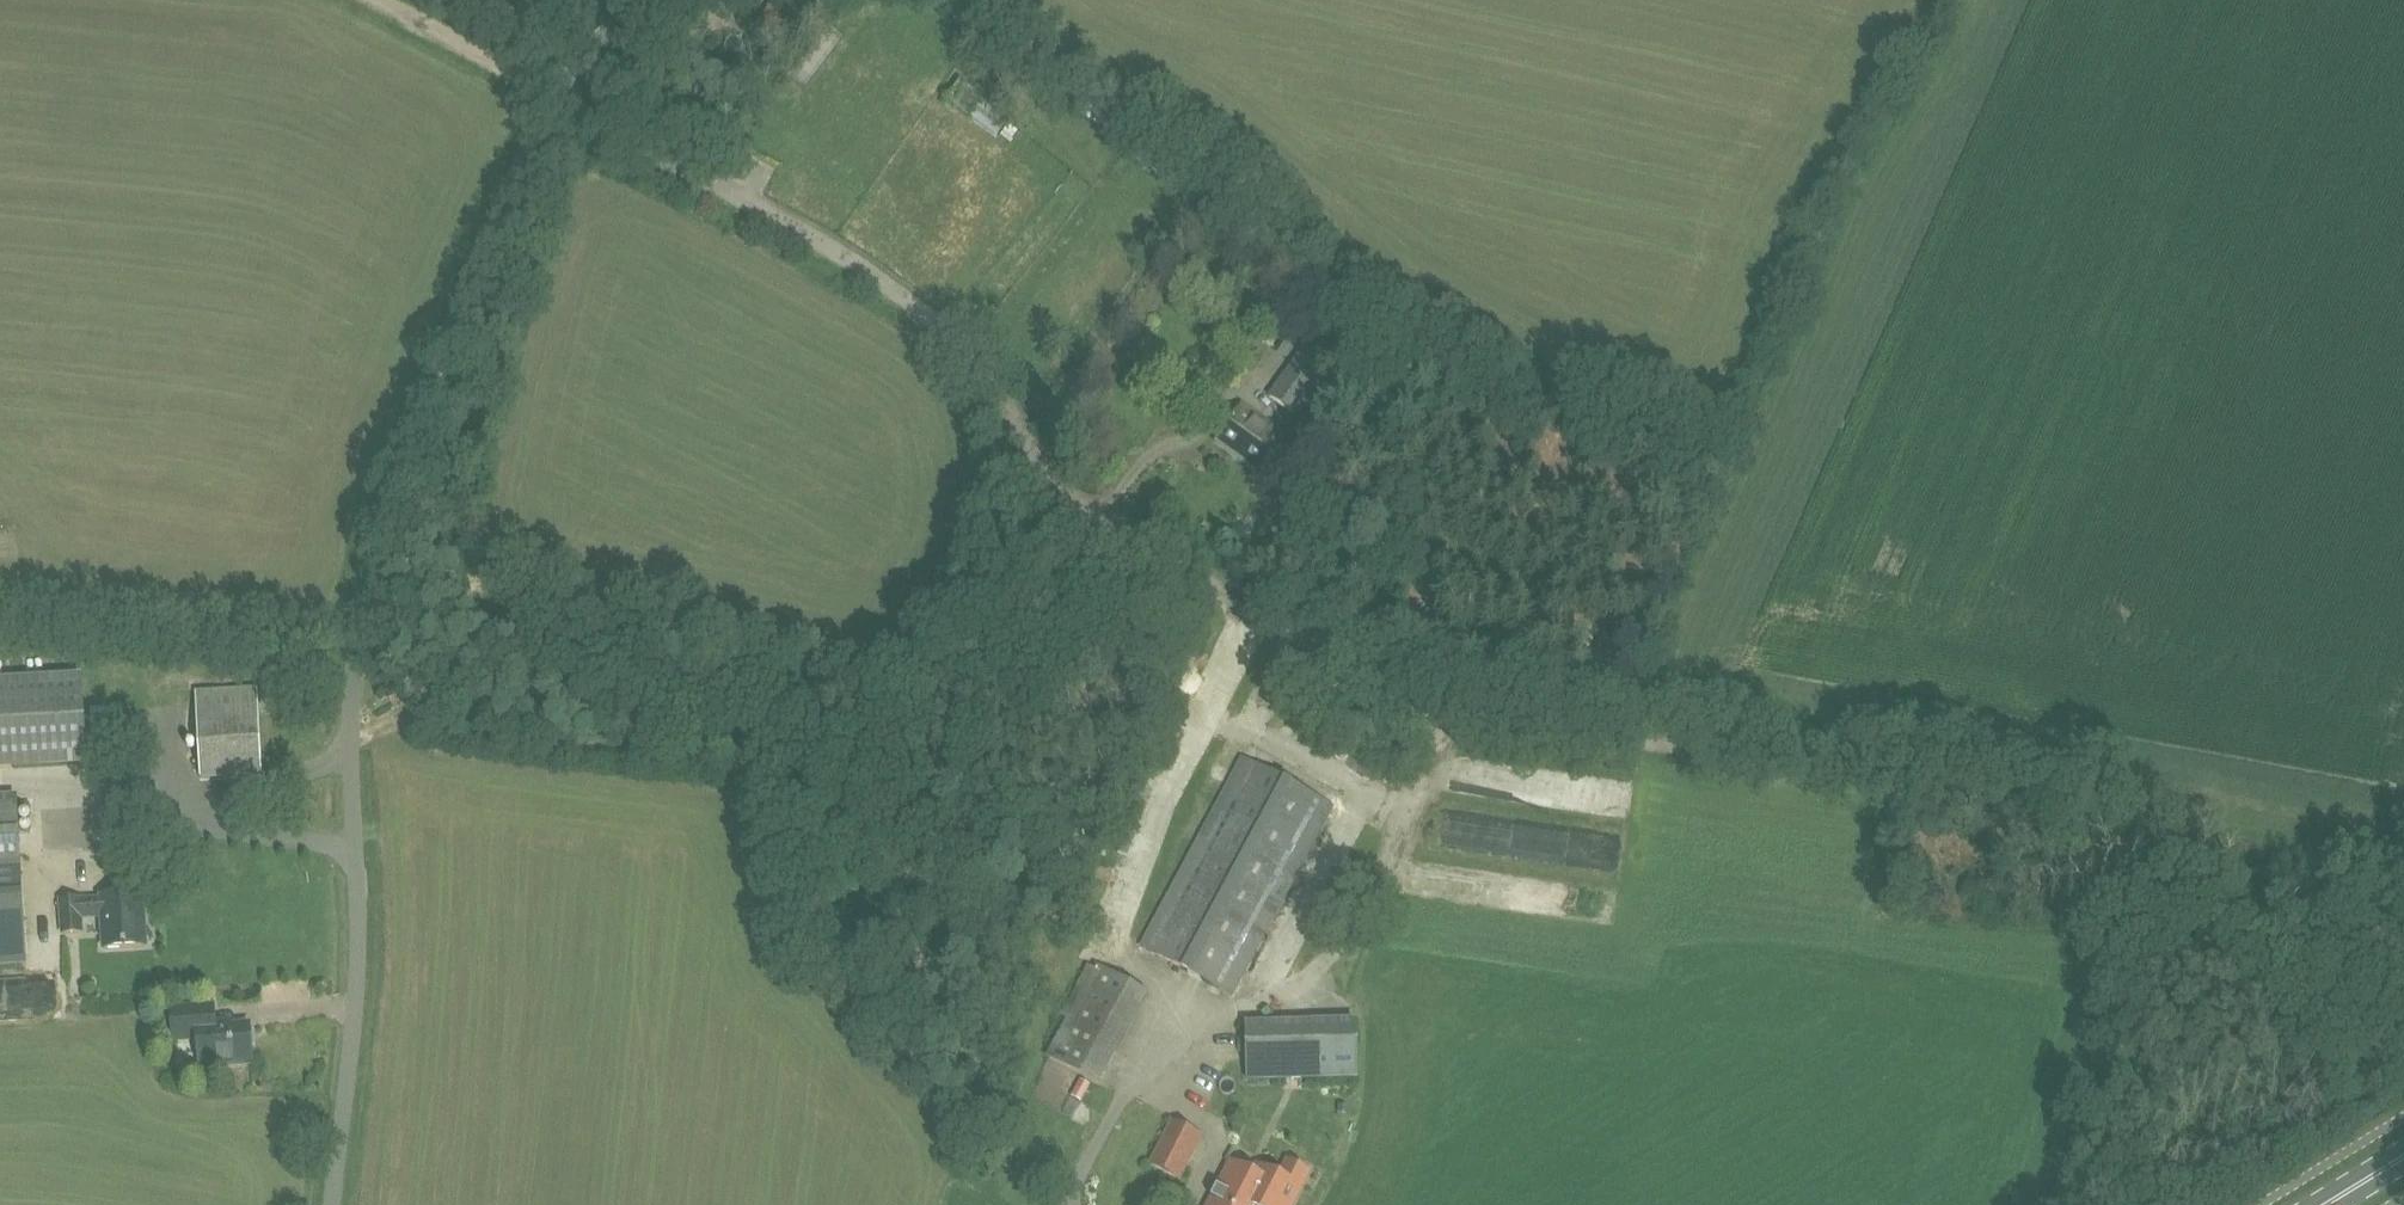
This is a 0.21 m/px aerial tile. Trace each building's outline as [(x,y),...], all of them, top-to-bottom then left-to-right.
[(1300,415),(1336,365),(1310,345),(1273,395),(1300,415)] [(1288,465),(1306,440),(1290,429),(1284,437),(1244,407),(1218,442),(1259,472),(1273,453),(1288,465)] [(0,680),(0,771),(88,765),(83,675),(0,680)] [(201,778),(263,775),(259,689),(197,693),(201,778)] [(1232,995),(1335,807),(1246,758),(1144,946),(1232,995)] [(0,796),(0,962),(26,960),(17,795),(0,796)] [(106,950),(146,947),(143,896),(102,898),(102,900),(81,901),(81,900),(62,901),(64,934),(83,933),(82,918),(104,917),(106,950)] [(1099,1083),(1149,994),(1099,966),(1050,1055),(1099,1083)] [(202,1065),(254,1062),(252,1026),(232,1028),(232,1024),(208,1026),(207,1008),(173,1010),(175,1039),(200,1038),(202,1065)] [(1356,1023),(1248,1025),(1249,1080),(1357,1078),(1356,1023)] [(1170,1120),(1149,1164),(1181,1179),(1203,1137),(1170,1120)] [(1255,1175),(1232,1163),(1210,1204),(1265,1204),(1280,1177),(1259,1167),(1255,1175)]
